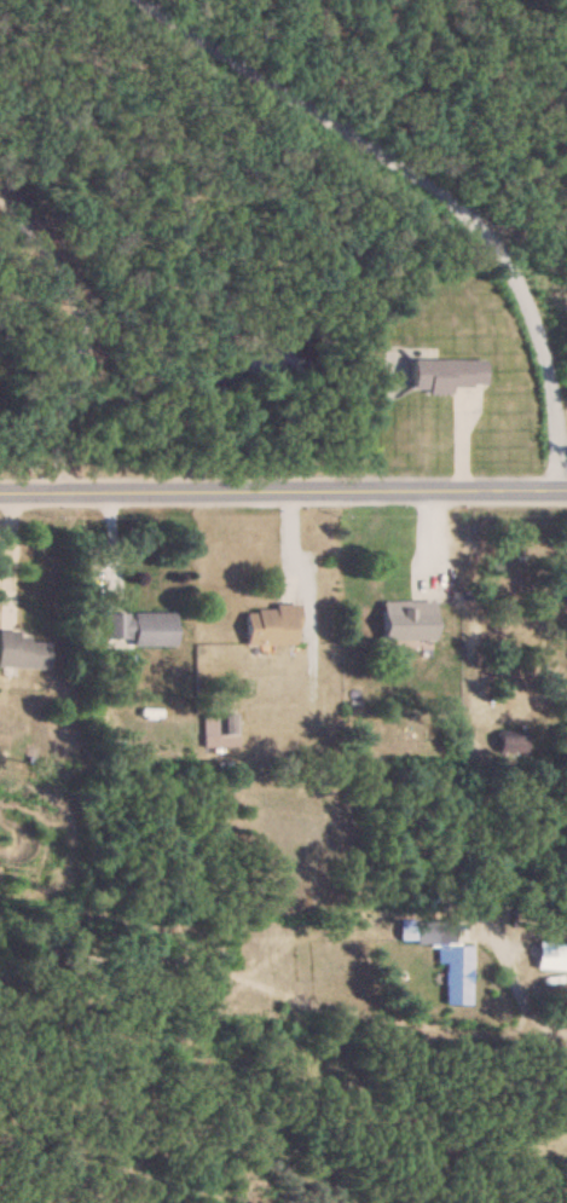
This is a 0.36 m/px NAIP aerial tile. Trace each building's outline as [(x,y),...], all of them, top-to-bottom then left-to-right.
[(486,390),(486,360),(414,359),(413,389),(486,390)] [(381,600),(381,640),(434,640),(434,600),(381,600)] [(245,644),(298,644),(299,603),(273,603),(273,609),(246,608),(245,644)] [(175,645),(175,612),(104,612),(104,645),(175,645)] [(29,631),(0,631),(0,667),(48,667),(48,641),(29,641),(29,631)] [(203,714),(203,745),(235,745),(235,714),(203,714)] [(499,754),(527,754),(527,736),(499,736),(499,754)] [(469,946),(453,946),(453,922),(414,922),(414,944),(436,944),(436,963),(444,963),(444,1005),(469,1005),(469,946)] [(535,943),(535,970),(566,970),(566,943),(535,943)]
